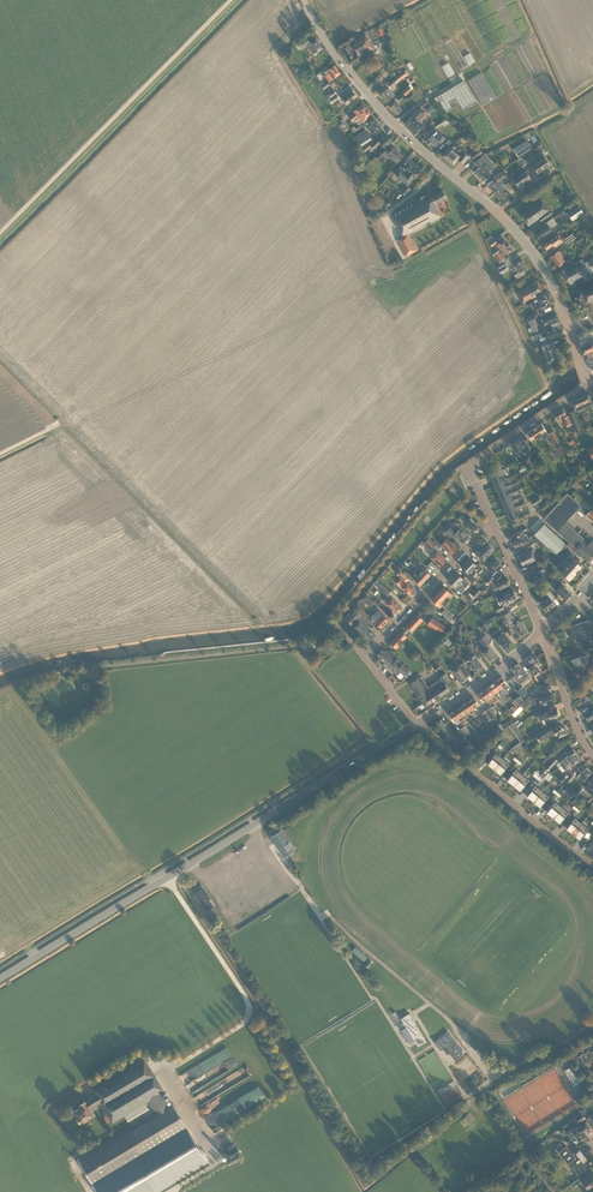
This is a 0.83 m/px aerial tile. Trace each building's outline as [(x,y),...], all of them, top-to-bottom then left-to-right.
[(427,2),(420,5),(439,43),(446,39),(427,2)] [(438,44),(421,9),(414,12),(430,48),(438,44)] [(401,26),(414,21),(412,15),(398,20),(401,26)] [(430,49),(416,21),(410,24),(423,52),(430,49)] [(416,57),(422,54),(409,26),(403,28),(416,57)] [(463,33),(467,42),(473,39),(469,30),(463,33)] [(357,57),(373,47),(365,34),(357,39),(349,44),(348,43),(341,48),(349,60),(356,56),(357,57)] [(314,54),(323,47),(316,38),(310,42),(307,37),(298,42),(299,43),(302,48),(307,44),(314,54)] [(453,38),(446,42),(462,69),(468,66),(453,38)] [(453,74),(459,71),(445,43),(439,46),(453,74)] [(438,47),(431,51),(445,79),(452,75),(438,47)] [(333,79),(340,73),(334,65),(327,70),(329,73),(326,75),(330,81),(333,79)] [(398,81),(407,74),(407,73),(408,72),(406,69),(404,70),(387,84),(391,88),(398,82),(398,81)] [(414,80),(414,79),(409,83),(410,84),(409,85),(402,91),(405,95),(412,89),(414,87),(411,83),(414,80)] [(324,89),(330,85),(327,81),(325,83),(323,80),(320,82),(322,85),(322,86),(324,89)] [(446,112),(459,104),(463,110),(476,102),(463,80),(436,96),(446,112)] [(329,99),(332,103),(340,98),(332,86),(327,90),(332,97),(329,99)] [(387,102),(392,97),(395,95),(389,87),(386,90),(386,89),(380,94),(387,102)] [(347,104),(358,96),(351,88),(341,96),(347,104)] [(552,107),(561,103),(555,90),(546,94),(552,107)] [(496,98),(484,106),(499,131),(511,123),(496,98)] [(397,114),(403,109),(395,102),(390,107),(397,114)] [(352,120),(354,119),(367,109),(363,104),(360,107),(359,105),(353,110),(355,113),(350,117),(352,120)] [(418,121),(425,114),(419,108),(405,123),(415,133),(422,125),(418,121)] [(369,117),(367,116),(370,113),(367,109),(354,119),(359,124),(363,121),(363,122),(369,117)] [(375,130),(381,126),(374,117),(366,123),(371,129),(369,130),(372,133),(375,131),(375,130)] [(345,121),(343,119),(338,123),(342,129),(348,124),(347,123),(348,122),(346,121),(345,121)] [(441,142),(445,138),(433,127),(423,135),(427,138),(425,140),(429,144),(431,142),(435,146),(440,141),(441,142)] [(365,129),(355,135),(362,145),(372,139),(365,129)] [(377,139),(371,144),(370,142),(364,148),(365,150),(371,145),(374,148),(380,143),(384,147),(392,140),(387,134),(383,138),(382,137),(378,141),(377,139)] [(445,143),(449,147),(454,142),(450,138),(445,143)] [(519,157),(531,148),(526,140),(513,148),(519,157)] [(463,164),(470,155),(464,150),(460,156),(452,150),(456,146),(459,144),(457,141),(453,143),(454,143),(449,147),(442,156),(453,164),(458,159),(463,164)] [(397,162),(403,155),(394,147),(390,151),(387,148),(377,158),(382,163),(389,155),(397,162)] [(483,153),(478,147),(470,153),(475,159),(483,153)] [(479,167),(474,172),(482,181),(488,176),(491,173),(489,171),(495,165),(484,153),(480,157),(474,162),(479,167)] [(543,159),(539,161),(544,168),(550,164),(543,153),(540,155),(543,159)] [(538,172),(544,168),(539,161),(535,164),(533,160),(530,162),(538,172)] [(415,177),(420,171),(409,161),(403,168),(400,166),(394,173),(407,184),(414,176),(415,177)] [(523,172),(520,175),(524,182),(531,177),(523,167),(521,168),(523,172)] [(490,185),(494,192),(501,187),(500,186),(498,182),(502,179),(501,177),(506,173),(504,169),(503,169),(503,170),(494,176),(497,181),(490,185)] [(518,186),(524,182),(520,175),(516,177),(513,173),(511,175),(518,186)] [(504,183),(500,186),(501,187),(494,192),(499,198),(505,193),(502,188),(506,186),(509,191),(513,188),(508,182),(506,184),(505,183),(504,183)] [(539,195),(548,188),(546,185),(537,192),(539,195)] [(435,204),(447,197),(443,190),(426,199),(424,195),(419,198),(420,200),(392,215),(404,236),(397,240),(406,256),(417,250),(409,234),(432,221),(441,216),(435,204)] [(528,225),(539,217),(541,221),(553,213),(549,208),(548,208),(540,196),(532,201),(532,199),(529,201),(530,201),(525,205),(528,208),(521,214),(528,225)] [(580,206),(570,213),(571,215),(574,220),(584,213),(580,206)] [(592,224),(592,222),(591,223),(586,215),(588,213),(587,211),(584,213),(581,216),(589,227),(592,224)] [(540,240),(547,235),(553,231),(550,228),(556,224),(552,218),(546,222),(546,223),(534,231),(540,240)] [(560,243),(562,245),(575,236),(572,233),(565,238),(564,236),(562,238),(558,232),(549,238),(549,239),(543,244),(547,249),(553,245),(554,247),(560,243)] [(508,253),(513,249),(504,238),(499,243),(496,245),(500,249),(499,250),(493,254),(499,262),(505,257),(501,253),(502,252),(505,256),(507,253),(508,253)] [(558,266),(566,260),(559,250),(551,255),(551,257),(552,259),(553,259),(558,266)] [(592,276),(592,257),(584,262),(582,258),(566,267),(565,267),(560,269),(566,280),(568,279),(570,284),(583,277),(585,280),(592,276)] [(523,270),(527,267),(522,259),(514,265),(518,272),(514,275),(517,278),(525,273),(523,270)] [(497,266),(499,268),(498,269),(501,273),(503,271),(504,273),(508,271),(507,269),(508,269),(504,262),(497,266)] [(579,288),(582,294),(575,297),(581,310),(588,307),(589,308),(592,306),(592,304),(592,302),(592,301),(592,281),(579,288)] [(534,293),(540,289),(537,284),(535,285),(533,282),(517,292),(523,303),(536,296),(534,293)] [(532,299),(527,302),(529,305),(534,302),(537,307),(535,308),(538,314),(547,309),(546,308),(550,306),(544,295),(534,301),(532,299)] [(535,312),(527,316),(525,317),(527,320),(536,315),(535,312)] [(552,326),(560,323),(556,313),(542,319),(544,325),(550,323),(552,326)] [(533,332),(540,329),(535,318),(528,321),(533,332)] [(553,329),(541,333),(540,333),(534,335),(535,338),(536,339),(542,337),(542,336),(545,335),(546,339),(556,335),(554,329),(553,327),(552,328),(553,329)] [(544,343),(541,344),(544,352),(540,354),(544,363),(548,361),(558,357),(553,345),(551,341),(544,343)] [(592,356),(592,341),(580,347),(585,359),(592,356)] [(580,398),(584,408),(590,405),(591,408),(592,406),(592,404),(588,394),(580,398)] [(576,412),(584,408),(580,398),(571,402),(576,412)] [(566,426),(572,423),(568,415),(566,416),(566,415),(566,414),(563,408),(553,414),(557,419),(558,422),(563,420),(566,426)] [(576,431),(582,429),(574,410),(568,412),(576,431)] [(549,436),(542,424),(527,433),(531,440),(540,434),(543,439),(549,436)] [(549,433),(550,435),(555,443),(560,440),(554,430),(549,433)] [(523,450),(530,445),(527,441),(526,442),(522,436),(511,444),(517,453),(523,448),(523,450)] [(565,451),(562,445),(557,447),(561,453),(565,451)] [(491,477),(495,484),(503,481),(503,479),(501,475),(506,473),(504,470),(499,472),(500,474),(491,477)] [(503,481),(495,484),(498,491),(506,487),(506,486),(504,482),(509,480),(508,477),(503,479),(503,481)] [(511,484),(506,486),(506,487),(498,491),(501,498),(509,494),(509,493),(507,489),(512,487),(511,484)] [(512,501),(512,500),(510,496),(515,494),(514,491),(509,493),(509,494),(501,498),(504,505),(512,501)] [(587,534),(584,538),(566,522),(581,505),(567,493),(543,518),(590,561),(592,557),(592,539),(587,534)] [(540,496),(531,501),(534,505),(542,500),(540,496)] [(504,505),(507,512),(515,508),(515,507),(513,503),(518,501),(517,498),(512,500),(512,501),(504,505)] [(515,508),(507,512),(510,519),(518,516),(516,510),(521,507),(520,505),(515,507),(515,508)] [(472,532),(478,526),(473,521),(474,521),(471,517),(464,524),(472,532)] [(556,554),(558,551),(566,543),(544,523),(534,534),(556,554)] [(451,537),(454,534),(462,542),(469,536),(460,528),(457,531),(451,526),(447,530),(445,532),(451,537)] [(510,535),(513,541),(513,542),(513,543),(514,545),(515,546),(515,547),(521,544),(522,545),(530,541),(526,534),(525,534),(523,530),(510,535)] [(432,538),(430,540),(432,542),(432,541),(434,543),(435,542),(440,547),(442,545),(451,554),(458,547),(447,537),(441,543),(435,538),(434,540),(432,538)] [(432,542),(430,540),(428,538),(424,542),(431,549),(435,545),(432,542)] [(490,552),(493,549),(487,543),(481,550),(479,548),(475,552),(484,561),(491,553),(490,552)] [(533,551),(534,551),(533,549),(519,556),(523,565),(527,563),(527,564),(532,562),(531,561),(533,560),(536,559),(533,551)] [(440,566),(446,560),(436,550),(430,556),(440,566)] [(536,559),(533,560),(534,562),(547,556),(545,552),(537,556),(538,558),(536,559)] [(578,568),(581,565),(573,558),(569,554),(563,561),(562,560),(556,566),(560,570),(560,571),(569,579),(576,571),(577,572),(579,569),(578,568)] [(492,571),(500,563),(494,557),(486,566),(492,571)] [(474,570),(478,573),(482,568),(477,563),(476,564),(469,558),(465,562),(472,568),(474,570)] [(474,570),(472,568),(465,562),(461,566),(467,571),(464,574),(470,579),(473,582),(475,583),(476,581),(475,580),(476,578),(475,577),(478,573),(474,570)] [(530,570),(532,576),(541,572),(546,570),(543,564),(530,570)] [(425,579),(431,574),(424,568),(422,566),(419,569),(417,568),(415,570),(419,573),(425,579)] [(409,578),(405,574),(400,569),(396,573),(404,580),(403,582),(404,583),(401,586),(411,596),(417,590),(407,581),(409,578)] [(456,571),(452,576),(459,582),(461,584),(464,587),(468,583),(456,571)] [(405,574),(409,578),(412,581),(414,578),(420,585),(425,579),(419,573),(416,576),(414,574),(413,576),(408,572),(405,574)] [(545,579),(541,572),(532,576),(529,577),(532,585),(537,583),(538,584),(542,582),(542,581),(545,579)] [(562,597),(567,593),(569,591),(562,584),(561,584),(561,583),(564,580),(556,573),(553,576),(557,580),(555,583),(558,586),(555,590),(562,597)] [(489,584),(494,578),(490,574),(485,580),(489,584)] [(494,589),(499,587),(500,589),(510,584),(506,577),(503,578),(502,577),(499,574),(491,582),(494,589)] [(464,587),(461,584),(459,582),(452,576),(448,580),(455,586),(454,587),(459,592),(460,592),(464,587)] [(378,579),(374,583),(387,595),(390,591),(378,579)] [(444,586),(438,592),(444,598),(447,594),(450,597),(453,594),(444,586)] [(475,597),(481,591),(478,587),(472,594),(475,597)] [(512,588),(496,596),(500,604),(505,602),(506,603),(510,601),(509,600),(516,597),(512,588)] [(555,597),(551,593),(550,591),(547,593),(549,596),(541,603),(545,609),(545,610),(548,610),(555,604),(552,599),(555,597)] [(440,602),(444,598),(438,592),(431,599),(440,607),(443,604),(440,602)] [(460,597),(466,602),(469,605),(472,602),(468,599),(463,594),(460,596),(461,597),(460,597)] [(374,601),(367,595),(362,599),(369,606),(374,601)] [(395,612),(401,606),(392,597),(386,603),(395,612)] [(369,627),(366,624),(370,620),(362,613),(357,608),(350,616),(346,619),(351,624),(353,625),(352,626),(361,635),(362,634),(369,641),(375,635),(368,628),(369,627)] [(452,619),(453,617),(444,609),(441,612),(450,621),(452,623),(454,621),(452,619)] [(389,620),(381,612),(378,610),(371,617),(382,627),(389,620)] [(417,614),(412,619),(418,625),(423,619),(420,616),(424,612),(421,611),(418,614),(417,614)] [(517,621),(515,619),(516,619),(509,611),(504,615),(507,619),(507,620),(511,625),(519,635),(521,633),(522,635),(528,631),(523,625),(524,624),(522,621),(520,622),(518,620),(517,621)] [(428,623),(434,628),(439,621),(432,617),(431,617),(428,615),(427,617),(430,620),(428,623)] [(412,631),(418,625),(412,619),(406,625),(407,626),(404,629),(407,631),(410,629),(412,631)] [(575,642),(581,640),(582,645),(585,644),(586,649),(592,646),(592,631),(589,619),(570,626),(575,642)] [(439,621),(434,628),(441,632),(446,626),(445,625),(447,622),(444,620),(442,623),(439,621)] [(505,632),(510,629),(505,622),(500,626),(505,632)] [(401,631),(396,636),(401,642),(407,636),(405,634),(407,631),(404,629),(402,631),(401,631)] [(500,643),(505,649),(510,645),(509,644),(511,642),(503,631),(494,638),(499,644),(500,643)] [(491,641),(487,636),(485,634),(479,639),(485,646),(491,641)] [(448,635),(444,639),(450,646),(454,642),(448,635)] [(401,642),(396,636),(390,642),(391,643),(389,645),(392,648),(393,646),(396,648),(401,642)] [(589,657),(586,649),(585,644),(582,645),(581,640),(575,642),(578,650),(580,655),(571,658),(573,665),(586,661),(585,658),(589,657)] [(471,642),(466,645),(470,651),(475,648),(471,642)] [(494,654),(496,653),(490,646),(482,652),(485,656),(486,655),(490,661),(495,656),(494,654)] [(385,662),(394,671),(402,662),(397,658),(396,659),(389,653),(386,650),(385,651),(383,649),(377,655),(381,658),(379,660),(379,662),(382,664),(383,664),(385,662)] [(534,676),(541,671),(534,663),(539,660),(532,652),(524,658),(530,666),(527,668),(534,676)] [(471,667),(475,672),(483,666),(475,655),(465,662),(469,668),(471,667)] [(466,676),(470,674),(463,662),(458,665),(451,670),(456,676),(457,675),(461,682),(467,677),(466,676)] [(405,673),(409,669),(402,663),(399,667),(397,669),(395,671),(398,674),(400,671),(404,675),(405,673)] [(525,672),(518,663),(510,668),(515,674),(513,676),(516,679),(522,675),(523,676),(529,684),(532,681),(527,673),(526,673),(525,672)] [(405,673),(404,675),(407,678),(412,673),(409,669),(405,673)] [(366,681),(357,670),(349,676),(358,687),(366,681)] [(442,678),(445,683),(450,679),(446,672),(440,676),(442,678)] [(410,683),(413,689),(425,681),(421,676),(410,683)] [(496,680),(506,694),(508,692),(505,688),(504,689),(503,687),(507,683),(502,676),(496,680)] [(449,690),(445,683),(442,678),(437,681),(445,693),(449,690)] [(496,680),(490,685),(495,692),(500,689),(502,691),(500,692),(504,696),(506,694),(496,680)] [(428,687),(425,681),(413,689),(417,694),(425,689),(428,687)] [(441,695),(445,693),(437,681),(433,683),(441,695)] [(433,683),(429,686),(437,698),(441,695),(433,683)] [(490,685),(484,689),(493,702),(496,700),(493,696),(492,697),(491,696),(495,692),(490,685)] [(437,698),(429,686),(428,687),(425,689),(429,695),(433,701),(437,698)] [(522,686),(517,690),(522,696),(522,695),(524,697),(528,694),(526,692),(527,692),(522,686)] [(377,695),(370,687),(360,695),(363,698),(360,701),(366,709),(377,700),(374,697),(377,695)] [(429,695),(425,689),(417,694),(421,700),(429,695)] [(483,701),(487,699),(491,704),(493,702),(484,689),(478,694),(483,701)] [(550,704),(554,703),(553,699),(554,699),(552,694),(545,696),(544,693),(536,695),(540,707),(550,704)] [(429,695),(421,700),(425,706),(433,701),(429,695)] [(529,695),(521,704),(525,708),(526,706),(530,702),(533,699),(529,695)] [(474,697),(467,701),(477,715),(480,713),(475,707),(479,704),(474,697)] [(589,697),(584,700),(587,705),(589,710),(584,713),(588,720),(592,718),(592,701),(589,697)] [(461,705),(467,713),(471,710),(473,712),(472,712),(475,717),(477,715),(467,701),(461,705)] [(461,705),(455,709),(464,723),(467,721),(464,717),(463,718),(462,716),(467,713),(461,705)] [(492,717),(496,714),(491,706),(487,709),(492,717)] [(556,707),(547,711),(546,707),(536,711),(539,720),(544,718),(546,724),(551,722),(551,718),(553,718),(554,717),(559,715),(556,707)] [(462,724),(464,723),(455,709),(449,713),(454,721),(459,718),(460,720),(459,721),(462,724)] [(491,718),(486,710),(481,713),(487,721),(491,718)] [(378,721),(385,732),(393,727),(391,725),(391,724),(388,719),(387,719),(385,716),(383,718),(381,714),(379,715),(381,719),(378,721)] [(445,739),(455,732),(447,721),(444,723),(441,718),(436,722),(440,728),(438,729),(445,739)] [(464,734),(469,731),(465,725),(460,728),(464,734)] [(536,735),(540,740),(553,731),(558,738),(567,732),(564,727),(563,728),(561,725),(559,725),(556,727),(555,725),(552,728),(550,726),(545,729),(536,735)] [(559,761),(561,764),(575,753),(576,752),(573,748),(567,752),(567,751),(564,754),(566,756),(559,761)] [(488,763),(494,769),(503,758),(496,753),(488,763)] [(580,759),(575,753),(561,764),(565,769),(569,766),(567,764),(570,762),(573,765),(580,759)] [(553,764),(557,760),(555,757),(550,762),(545,767),(548,770),(553,764)] [(503,758),(494,769),(501,774),(510,763),(503,758)] [(586,777),(592,771),(584,764),(581,767),(580,766),(577,769),(581,772),(578,775),(583,780),(586,777)] [(516,769),(507,779),(514,785),(523,774),(516,769)] [(565,773),(559,779),(562,782),(568,776),(565,773)] [(571,773),(565,779),(569,782),(574,776),(571,773)] [(521,790),(529,780),(523,774),(514,785),(521,790)] [(536,777),(529,786),(532,789),(535,785),(536,785),(539,780),(536,777)] [(585,787),(592,795),(592,778),(585,787)] [(535,785),(527,795),(534,801),(542,790),(536,785),(535,785)] [(577,796),(584,789),(581,786),(574,793),(577,796)] [(540,806),(549,796),(542,790),(534,801),(540,806)] [(575,798),(573,801),(575,803),(574,805),(577,808),(581,803),(575,798)] [(555,801),(547,812),(553,817),(562,806),(555,801)] [(560,822),(569,812),(562,806),(553,817),(560,822)] [(573,833),(582,822),(575,817),(566,828),(573,833)] [(582,822),(573,833),(580,839),(588,828),(582,822)] [(281,829),(271,836),(285,856),(295,849),(281,829)] [(214,906),(200,885),(194,889),(208,910),(214,906)] [(352,950),(364,961),(367,956),(355,946),(352,950)] [(364,964),(368,967),(373,962),(369,958),(364,964)] [(416,1043),(418,1046),(426,1041),(415,1022),(409,1013),(401,1018),(406,1026),(416,1043)] [(441,1049),(443,1048),(447,1054),(449,1052),(455,1059),(463,1053),(461,1050),(463,1049),(448,1030),(434,1041),(441,1049)] [(207,1059),(213,1068),(233,1056),(227,1047),(207,1059)] [(576,1056),(582,1065),(588,1061),(583,1052),(576,1056)] [(74,1110),(77,1116),(78,1117),(76,1118),(79,1122),(80,1121),(81,1122),(83,1120),(86,1124),(90,1122),(89,1119),(95,1115),(90,1108),(91,1107),(91,1108),(101,1102),(113,1122),(124,1115),(135,1109),(137,1112),(150,1104),(155,1112),(80,1157),(78,1158),(99,1191),(154,1191),(155,1191),(156,1191),(157,1191),(208,1162),(207,1161),(171,1102),(169,1103),(162,1092),(165,1091),(147,1062),(144,1056),(98,1083),(98,1082),(95,1084),(96,1085),(92,1087),(97,1095),(95,1096),(89,1100),(86,1101),(81,1104),(82,1106),(74,1110)] [(216,1069),(221,1075),(238,1064),(233,1058),(216,1069)] [(574,1085),(581,1080),(572,1065),(564,1070),(574,1085)] [(208,1098),(254,1075),(250,1068),(204,1090),(208,1098)] [(581,1081),(578,1082),(584,1091),(587,1089),(581,1081)] [(582,1113),(575,1117),(579,1122),(585,1118),(582,1113)] [(571,1130),(579,1140),(586,1135),(584,1131),(590,1127),(585,1121),(579,1125),(579,1124),(571,1130)] [(222,1142),(230,1137),(228,1133),(219,1138),(222,1142)] [(578,1174),(586,1168),(584,1166),(589,1162),(586,1158),(587,1158),(580,1149),(576,1152),(575,1152),(573,1154),(566,1145),(558,1151),(571,1167),(572,1167),(578,1174)] [(588,1188),(592,1185),(592,1173),(582,1180),(588,1188)] [(571,1183),(573,1186),(581,1181),(579,1178),(571,1183)]
